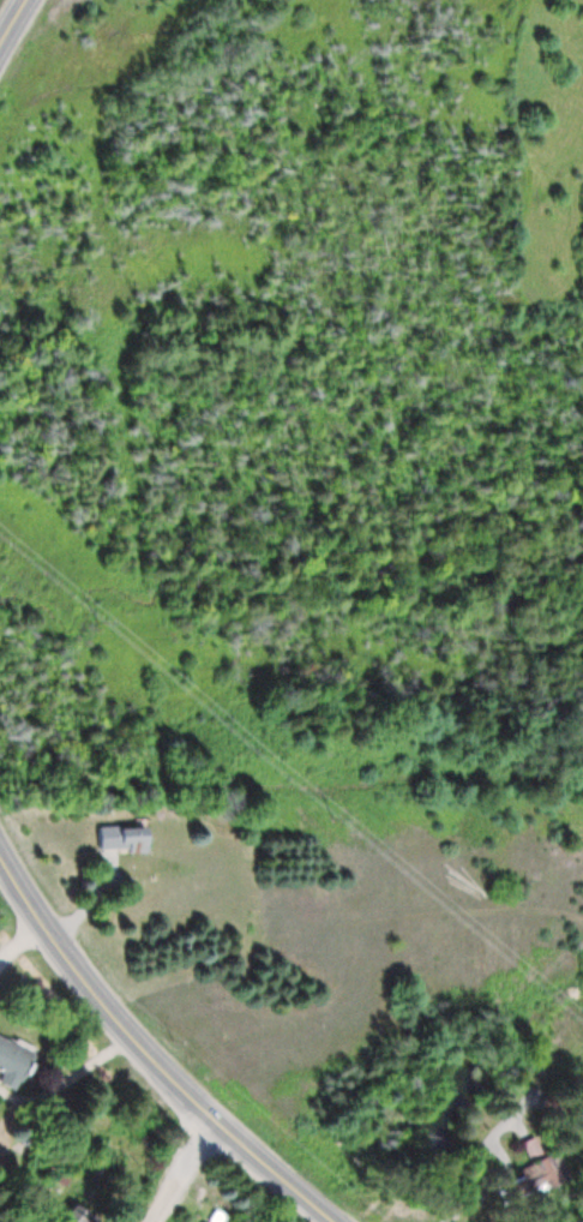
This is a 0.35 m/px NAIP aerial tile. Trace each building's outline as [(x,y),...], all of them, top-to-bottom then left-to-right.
[(98,851),(152,852),(152,828),(98,827),(98,851)] [(0,1034),(0,1069),(5,1072),(0,1083),(20,1092),(39,1051),(0,1034)]
